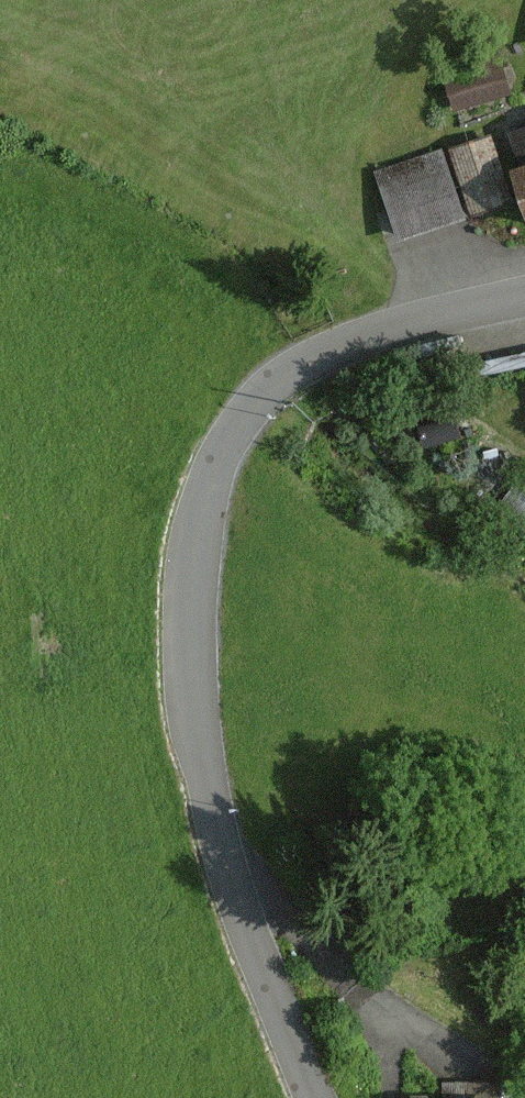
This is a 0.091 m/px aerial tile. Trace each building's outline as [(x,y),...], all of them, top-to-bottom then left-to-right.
[(445,83),(453,112),(511,96),(503,67),(445,83)] [(503,131),(516,166),(506,170),(524,223),(524,124),(503,131)] [(492,137),(451,150),(472,214),(513,201),(492,137)] [(440,149),(375,171),(399,241),(464,219),(440,149)] [(453,417),(418,427),(424,446),(459,436),(453,417)]
